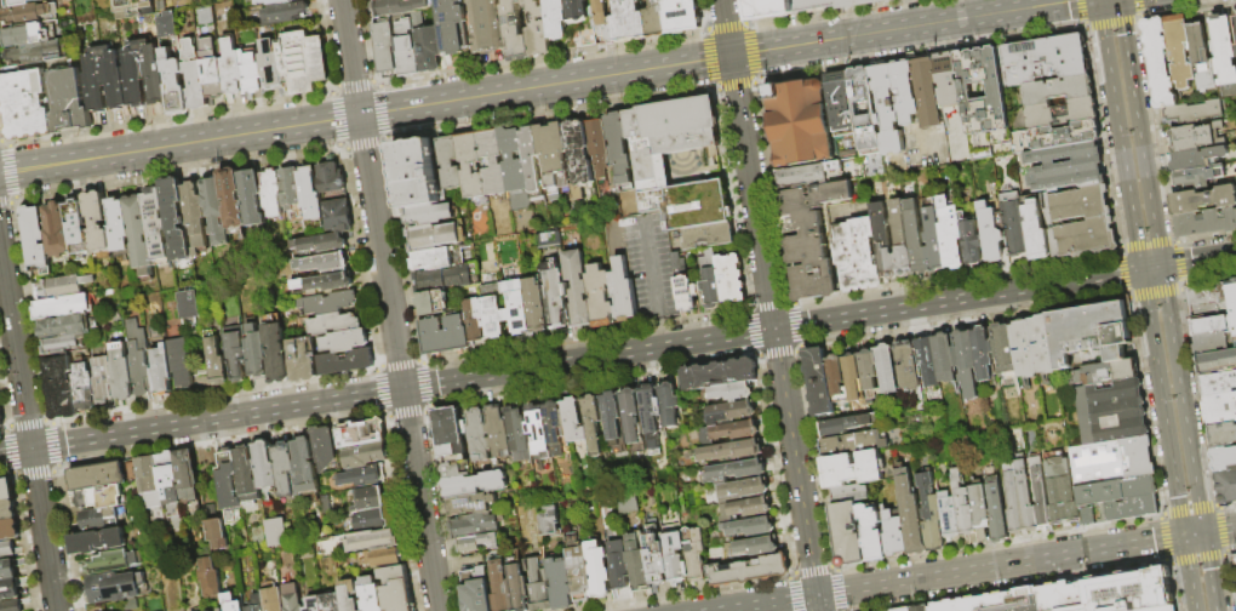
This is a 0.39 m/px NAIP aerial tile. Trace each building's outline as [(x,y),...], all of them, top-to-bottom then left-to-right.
[(2,8),(1,0),(51,0),(32,2),(33,5),(15,8),(7,10),(6,8),(2,8)] [(116,22),(113,0),(151,0),(154,16),(116,22)] [(259,1),(259,0),(302,0),(294,1),(294,4),(293,4),(268,7),(264,8),(263,1),(259,1)] [(377,1),(379,0),(379,1),(387,0),(404,0),(405,2),(420,0),(428,0),(429,10),(418,11),(418,13),(412,15),(379,19),(378,12),(377,12),(376,11),(374,6),(377,2),(377,1)] [(440,27),(436,0),(464,0),(464,4),(459,5),(459,7),(464,6),(468,24),(465,24),(469,48),(465,50),(467,52),(464,52),(464,56),(452,58),(451,55),(445,56),(440,27)] [(468,5),(467,0),(500,0),(498,1),(502,23),(504,23),(509,51),(476,56),(471,28),(475,27),(471,5),(468,5)] [(504,6),(503,0),(523,0),(523,4),(517,5),(520,16),(513,17),(514,28),(521,27),(523,38),(528,36),(532,58),(530,62),(523,62),(521,59),(521,58),(520,61),(517,63),(513,63),(510,62),(509,51),(504,23),(502,6),(504,6)] [(523,4),(523,0),(538,0),(538,2),(540,2),(542,8),(545,7),(548,18),(542,19),(542,23),(548,22),(551,40),(553,55),(551,56),(551,57),(549,58),(548,58),(547,58),(545,57),(544,57),(544,56),(540,56),(540,58),(539,59),(538,61),(536,61),(534,61),(533,59),(532,58),(528,36),(527,32),(528,29),(532,29),(528,10),(525,10),(523,7),(523,4)] [(544,1),(551,0),(565,0),(568,22),(566,22),(568,38),(566,38),(566,41),(559,42),(556,39),(551,40),(548,22),(548,18),(545,7),(544,1)] [(572,22),(568,0),(590,0),(590,1),(588,4),(590,21),(589,21),(586,24),(580,25),(578,24),(570,24),(570,22),(572,22)] [(595,7),(594,0),(606,0),(610,25),(613,25),(617,44),(616,44),(616,46),(610,46),(610,45),(606,42),(606,38),(602,39),(599,36),(597,30),(596,30),(594,28),(594,23),(595,21),(596,21),(596,18),(594,18),(593,17),(591,10),(593,7),(595,7)] [(617,18),(614,0),(642,0),(642,4),(639,5),(641,15),(646,13),(650,39),(648,39),(646,41),(641,42),(639,40),(626,42),(624,45),(620,45),(619,44),(617,44),(613,25),(612,18),(617,18)] [(652,11),(651,0),(662,0),(663,2),(668,35),(650,39),(646,13),(645,12),(652,11)] [(668,2),(667,0),(698,0),(703,30),(668,35),(663,2),(668,2)] [(751,23),(748,0),(793,0),(795,11),(796,17),(751,23)] [(795,11),(793,0),(837,0),(837,5),(795,11)] [(837,5),(837,0),(901,0),(902,2),(839,12),(837,5)] [(2,22),(0,21),(0,15),(1,13),(1,11),(15,10),(15,8),(33,5),(39,5),(39,6),(57,4),(58,15),(58,21),(55,21),(17,27),(17,23),(8,24),(8,23),(4,24),(2,22)] [(268,7),(293,4),(293,6),(305,4),(310,6),(310,11),(308,13),(309,15),(307,16),(308,19),(297,21),(297,22),(264,28),(261,11),(269,10),(268,7)] [(156,38),(174,36),(172,10),(153,12),(156,38)] [(445,56),(445,57),(440,57),(440,64),(441,64),(442,68),(441,70),(439,73),(436,73),(434,72),(422,74),(418,56),(420,55),(420,47),(418,48),(416,38),(414,30),(413,19),(412,15),(418,13),(423,12),(425,29),(440,27),(445,56)] [(1227,14),(1233,46),(1235,45),(1235,13),(1227,14)] [(1194,67),(1196,80),(1190,81),(1191,88),(1189,91),(1184,91),(1179,91),(1178,82),(1174,84),(1173,78),(1172,65),(1174,65),(1174,62),(1171,63),(1169,51),(1167,38),(1166,32),(1165,19),(1163,18),(1185,15),(1188,27),(1190,44),(1186,45),(1188,46),(1188,51),(1189,65),(1194,64),(1194,67)] [(1235,68),(1235,97),(1224,99),(1221,87),(1219,87),(1218,80),(1221,80),(1220,75),(1217,75),(1214,59),(1218,59),(1211,21),(1213,19),(1212,17),(1223,15),(1224,18),(1230,17),(1235,45),(1235,58),(1234,58),(1235,68)] [(1169,51),(1167,51),(1172,79),(1173,78),(1174,84),(1178,107),(1167,108),(1167,104),(1166,104),(1166,107),(1165,108),(1162,109),(1160,109),(1157,109),(1155,107),(1155,104),(1155,102),(1156,101),(1155,91),(1151,90),(1150,82),(1152,81),(1150,61),(1146,58),(1145,52),(1148,50),(1148,47),(1144,45),(1143,39),(1145,36),(1145,32),(1143,29),(1141,27),(1143,24),(1143,22),(1146,21),(1150,21),(1151,22),(1154,21),(1155,18),(1161,17),(1165,19),(1166,32),(1163,34),(1165,39),(1167,38),(1169,51)] [(373,25),(382,24),(380,21),(393,19),(395,39),(397,48),(395,48),(399,72),(380,75),(373,25)] [(418,48),(418,51),(399,55),(397,55),(397,48),(395,39),(400,39),(397,24),(402,23),(402,21),(413,19),(414,30),(412,32),(412,38),(416,38),(418,48)] [(17,27),(55,21),(57,40),(45,41),(7,47),(6,42),(2,40),(2,35),(5,32),(5,30),(16,29),(16,27),(17,27)] [(1212,61),(1217,88),(1197,92),(1195,76),(1198,76),(1197,67),(1194,67),(1194,64),(1190,44),(1188,27),(1203,24),(1209,61),(1212,61)] [(579,32),(595,29),(597,46),(582,48),(579,32)] [(331,81),(316,84),(317,93),(293,97),(291,81),(285,82),(284,72),(282,72),(279,53),(277,42),(285,41),(284,36),(309,32),(310,39),(324,36),(331,81)] [(285,88),(279,90),(279,92),(270,93),(269,91),(268,91),(265,80),(264,80),(262,64),(261,56),(263,56),(259,36),(274,34),(276,53),(279,53),(282,72),(285,88)] [(1002,87),(996,48),(1082,34),(1088,75),(1063,79),(1063,74),(1037,79),(1037,84),(1024,85),(1002,87)] [(242,68),(245,81),(241,81),(242,93),(240,93),(241,95),(233,95),(233,92),(225,93),(221,61),(227,59),(223,38),(234,36),(236,53),(240,52),(241,58),(242,68)] [(225,93),(227,97),(223,98),(223,101),(217,102),(214,99),(208,101),(201,61),(200,53),(202,52),(200,40),(214,38),(218,59),(221,58),(221,61),(225,93)] [(208,101),(210,108),(206,109),(204,112),(196,112),(194,110),(190,110),(187,91),(190,91),(188,74),(184,75),(184,73),(183,64),(188,63),(188,62),(184,62),(183,51),(187,51),(184,41),(195,39),(196,48),(198,48),(200,59),(198,59),(194,61),(194,62),(201,61),(208,101)] [(57,40),(57,41),(61,40),(64,59),(22,67),(22,65),(15,67),(15,63),(10,63),(8,62),(6,59),(5,56),(7,52),(7,51),(21,48),(21,47),(45,44),(45,41),(57,40)] [(137,41),(149,40),(150,46),(158,45),(160,63),(162,62),(165,73),(166,86),(168,102),(167,102),(162,103),(162,105),(153,107),(150,90),(147,81),(143,80),(137,41)] [(111,87),(104,47),(111,46),(113,53),(119,52),(121,69),(125,68),(122,51),(130,50),(128,44),(137,41),(143,80),(147,104),(145,104),(147,108),(137,110),(136,105),(115,109),(111,87)] [(90,108),(85,75),(87,75),(85,57),(91,56),(90,50),(104,47),(111,87),(103,88),(107,110),(105,110),(107,113),(99,114),(99,112),(91,113),(90,108)] [(957,74),(955,56),(996,48),(1002,87),(1009,133),(1013,153),(971,160),(962,102),(959,81),(957,74)] [(162,62),(160,51),(170,50),(172,61),(182,59),(183,64),(184,73),(182,75),(183,86),(187,88),(187,91),(190,110),(171,114),(168,102),(166,86),(168,86),(166,73),(165,73),(162,62)] [(264,80),(262,80),(264,92),(262,92),(261,95),(256,96),(253,93),(246,95),(245,81),(242,68),(246,67),(245,57),(241,58),(240,52),(256,50),(258,64),(262,64),(264,80)] [(422,74),(422,75),(402,79),(399,55),(418,51),(418,56),(422,74)] [(933,58),(935,58),(934,56),(942,55),(942,57),(945,57),(945,53),(952,52),(952,56),(955,55),(955,56),(957,74),(956,76),(956,82),(959,81),(962,102),(960,102),(960,105),(943,108),(943,105),(940,105),(938,90),(940,90),(940,85),(937,85),(937,81),(933,58)] [(911,62),(933,58),(937,81),(934,84),(942,126),(922,130),(920,113),(917,99),(914,73),(911,62)] [(891,65),(892,65),(893,62),(897,62),(899,64),(902,63),(904,61),(908,61),(910,62),(911,62),(914,73),(911,73),(915,101),(917,99),(920,113),(917,115),(914,116),(915,125),(912,125),(910,126),(906,127),(904,126),(903,126),(902,115),(898,113),(897,107),(899,105),(898,98),(902,97),(902,91),(894,92),(894,88),(891,65)] [(882,149),(880,136),(883,135),(882,125),(879,126),(877,115),(880,115),(876,92),(872,92),(869,69),(891,65),(894,88),(891,90),(894,113),(898,113),(899,122),(895,122),(897,132),(900,132),(903,145),(904,152),(903,153),(902,154),(898,155),(895,153),(892,154),(891,156),(886,158),(885,155),(883,155),(882,149)] [(869,69),(872,92),(877,115),(879,126),(880,136),(882,149),(860,152),(859,143),(860,143),(858,125),(856,110),(853,101),(852,101),(851,87),(848,72),(851,72),(849,69),(857,68),(857,70),(860,70),(859,68),(866,67),(868,69),(869,69)] [(51,74),(80,69),(86,109),(90,108),(91,113),(93,130),(87,131),(86,129),(63,132),(63,135),(56,136),(56,133),(52,114),(57,113),(51,74)] [(2,87),(0,86),(0,79),(1,78),(1,76),(6,75),(6,76),(45,70),(48,93),(45,95),(47,110),(51,109),(52,114),(56,133),(55,133),(53,136),(47,137),(46,135),(42,136),(41,138),(36,139),(34,137),(32,137),(29,141),(25,141),(23,138),(21,139),(19,142),(15,143),(13,141),(11,141),(11,138),(7,136),(7,130),(10,129),(7,116),(5,115),(4,109),(6,108),(5,103),(2,102),(2,97),(4,96),(2,87)] [(825,75),(848,72),(851,87),(848,90),(852,112),(856,110),(858,125),(853,125),(853,127),(834,131),(825,75)] [(1028,108),(1028,107),(1025,105),(1023,88),(1024,85),(1037,84),(1046,82),(1046,85),(1051,85),(1049,81),(1063,79),(1088,75),(1089,75),(1093,97),(1028,108)] [(834,160),(795,165),(795,166),(777,170),(777,167),(773,166),(773,160),(774,156),(767,102),(766,102),(763,88),(763,87),(763,86),(765,86),(766,86),(776,85),(777,84),(778,84),(779,84),(779,85),(807,81),(807,82),(818,80),(820,80),(822,81),(824,84),(824,87),(824,90),(823,91),(834,160)] [(636,107),(713,96),(717,127),(715,127),(717,147),(664,155),(669,181),(659,182),(659,179),(637,183),(631,139),(628,139),(628,138),(624,114),(623,112),(636,109),(636,107)] [(1093,97),(1097,118),(1095,120),(1031,130),(1029,127),(1026,112),(1028,110),(1028,108),(1093,97)] [(1180,124),(1180,120),(1168,121),(1168,120),(1165,120),(1163,110),(1167,110),(1167,109),(1167,108),(1178,107),(1189,105),(1189,108),(1206,105),(1206,102),(1220,99),(1224,118),(1198,121),(1196,124),(1189,125),(1185,124),(1180,124)] [(605,118),(612,116),(612,114),(622,112),(623,114),(624,114),(628,138),(624,138),(628,155),(630,155),(631,169),(629,170),(631,184),(616,187),(614,178),(618,177),(616,166),(612,166),(605,118)] [(602,120),(608,164),(607,164),(608,169),(605,170),(606,179),(596,181),(595,171),(594,171),(593,158),(590,158),(588,147),(584,124),(602,120)] [(1009,133),(1031,130),(1095,120),(1097,120),(1098,132),(1099,137),(1098,138),(1098,139),(1022,152),(1013,153),(1009,133)] [(584,124),(588,147),(586,149),(588,159),(590,161),(594,182),(591,184),(574,187),(568,148),(566,149),(565,137),(566,137),(565,125),(566,125),(566,122),(576,121),(576,122),(584,121),(584,124)] [(1177,154),(1173,130),(1196,126),(1196,129),(1211,126),(1211,122),(1223,121),(1224,129),(1217,130),(1218,138),(1213,138),(1214,145),(1200,148),(1200,150),(1177,154)] [(566,149),(567,152),(563,153),(566,171),(567,170),(570,187),(559,188),(561,201),(550,202),(543,155),(539,155),(534,126),(544,125),(544,127),(553,126),(553,124),(562,122),(565,137),(566,149)] [(534,126),(539,155),(539,156),(536,156),(543,198),(545,196),(545,201),(531,202),(521,132),(525,131),(525,127),(534,126)] [(499,129),(509,193),(487,196),(477,132),(499,129)] [(531,202),(532,210),(511,212),(509,193),(499,129),(505,129),(509,130),(520,129),(521,132),(531,202)] [(487,196),(465,200),(464,187),(456,137),(456,136),(477,132),(487,196)] [(464,187),(460,187),(459,189),(448,190),(447,189),(445,189),(437,139),(456,137),(464,187)] [(402,209),(401,207),(400,206),(400,202),(400,201),(400,193),(397,192),(396,189),(397,187),(397,184),(396,176),(395,175),(395,173),(394,171),(395,170),(395,169),(393,154),(393,153),(391,152),(391,148),(393,147),(393,145),(394,145),(394,144),(395,143),(399,143),(400,144),(407,143),(408,142),(410,141),(414,141),(416,142),(423,141),(424,139),(428,138),(430,139),(431,139),(441,204),(402,209)] [(1101,158),(1103,164),(1101,164),(1104,176),(1105,176),(1106,184),(1104,184),(1081,188),(1080,188),(1078,188),(1078,187),(1059,189),(1060,192),(1049,194),(1049,192),(1034,194),(1032,188),(1029,189),(1026,176),(1030,176),(1030,170),(1045,167),(1045,164),(1024,166),(1022,152),(1098,139),(1099,147),(1100,147),(1101,158)] [(1175,173),(1174,172),(1173,171),(1172,169),(1171,166),(1172,165),(1172,162),(1173,162),(1173,155),(1177,154),(1200,150),(1201,150),(1201,153),(1203,153),(1202,150),(1226,147),(1226,150),(1229,152),(1229,156),(1226,159),(1223,159),(1220,158),(1206,160),(1207,169),(1175,173)] [(882,149),(883,155),(886,176),(864,179),(859,152),(860,152),(882,149)] [(780,188),(778,171),(840,161),(842,176),(826,179),(826,181),(780,188)] [(322,193),(319,166),(338,164),(339,176),(345,176),(345,181),(348,181),(348,184),(347,185),(348,192),(324,195),(322,193)] [(1178,187),(1175,173),(1207,169),(1215,166),(1218,181),(1209,182),(1209,188),(1198,190),(1197,184),(1178,187)] [(324,202),(326,219),(309,221),(308,209),(304,210),(304,206),(299,172),(303,172),(303,169),(316,167),(320,194),(322,193),(324,195),(324,202)] [(229,228),(227,216),(222,181),(221,173),(222,171),(225,170),(228,172),(229,172),(231,169),(235,169),(239,171),(240,173),(247,225),(245,228),(231,230),(229,228)] [(284,217),(270,218),(269,211),(265,211),(263,194),(262,188),(264,188),(263,173),(264,173),(268,172),(268,170),(277,169),(277,171),(279,171),(282,195),(280,196),(284,217)] [(280,171),(299,169),(299,172),(304,206),(285,209),(280,171)] [(247,225),(240,173),(240,171),(245,171),(246,173),(259,171),(262,188),(263,194),(261,196),(263,216),(267,215),(268,224),(248,228),(247,225)] [(165,211),(162,190),(161,182),(182,179),(183,188),(185,202),(182,202),(185,224),(182,224),(183,232),(187,230),(190,233),(193,249),(194,257),(191,261),(177,263),(174,263),(172,246),(173,244),(172,236),(168,234),(168,230),(167,221),(165,211)] [(227,216),(223,216),(224,228),(228,228),(230,242),(227,242),(228,246),(216,247),(214,236),(211,236),(210,228),(213,228),(211,218),(208,218),(207,209),(205,209),(204,198),(205,198),(204,188),(202,188),(202,185),(202,183),(205,181),(207,181),(210,182),(222,181),(227,216)] [(790,269),(806,267),(806,263),(790,265),(790,263),(788,264),(786,257),(789,255),(788,250),(784,249),(784,242),(786,240),(785,239),(801,236),(801,233),(785,235),(785,233),(782,232),(782,225),(783,224),(779,201),(777,200),(776,195),(779,193),(805,189),(806,199),(811,198),(809,188),(849,182),(852,199),(820,204),(822,207),(812,209),(813,213),(818,212),(825,261),(830,259),(832,279),(835,279),(837,295),(835,295),(834,298),(829,298),(826,296),(803,299),(801,303),(797,303),(794,301),(792,296),(794,293),(790,269)] [(185,202),(183,188),(189,187),(189,184),(198,183),(198,185),(199,185),(201,198),(204,198),(205,209),(207,219),(204,219),(208,247),(200,250),(201,258),(194,258),(194,257),(193,249),(195,249),(190,221),(188,221),(185,202)] [(1109,216),(1110,217),(1112,217),(1114,225),(1112,225),(1114,230),(1115,230),(1116,244),(1118,244),(1118,245),(1118,250),(1117,251),(1115,252),(1114,252),(1112,251),(1111,251),(1104,252),(1104,255),(1094,256),(1094,253),(1083,255),(1083,258),(1074,259),(1074,257),(1060,258),(1060,257),(1052,258),(1048,232),(1054,230),(1054,228),(1087,223),(1087,219),(1087,217),(1054,223),(1049,196),(1082,190),(1081,188),(1104,184),(1104,185),(1106,185),(1111,216),(1109,216)] [(1235,185),(1235,188),(1235,190),(1235,194),(1235,207),(1225,209),(1220,210),(1219,206),(1201,209),(1201,213),(1197,213),(1175,217),(1173,216),(1169,196),(1171,195),(1198,192),(1198,195),(1217,192),(1217,188),(1235,185)] [(144,198),(144,196),(148,195),(147,189),(161,187),(162,190),(165,211),(162,211),(165,221),(167,221),(168,230),(165,230),(167,244),(168,244),(171,259),(154,262),(144,198)] [(85,198),(86,198),(87,194),(92,194),(93,195),(95,195),(97,193),(102,193),(104,194),(108,222),(102,222),(102,227),(107,227),(107,232),(110,230),(113,250),(110,252),(97,253),(93,253),(90,232),(93,230),(91,218),(88,219),(87,218),(85,198)] [(1009,256),(1005,232),(1007,232),(1007,228),(1003,225),(1002,218),(1003,217),(1003,215),(1001,212),(998,195),(1000,195),(1018,193),(1019,202),(1019,204),(1020,215),(1022,213),(1024,224),(1022,224),(1026,252),(1009,256)] [(122,201),(125,201),(127,198),(132,198),(135,200),(137,196),(141,195),(144,198),(154,262),(155,267),(136,270),(131,238),(128,238),(122,201)] [(960,223),(962,240),(959,240),(963,265),(962,265),(961,270),(954,272),(951,268),(945,269),(938,224),(942,223),(942,217),(939,218),(935,198),(946,195),(949,207),(957,206),(960,223)] [(113,250),(110,230),(109,228),(113,228),(109,206),(108,206),(107,200),(120,198),(120,201),(122,201),(128,238),(131,251),(114,253),(113,250)] [(69,228),(70,228),(67,206),(71,205),(71,200),(81,199),(82,204),(85,218),(87,218),(88,219),(90,227),(86,227),(86,229),(82,229),(85,241),(88,240),(90,247),(73,250),(69,228)] [(1022,207),(1028,206),(1026,201),(1037,199),(1042,230),(1046,230),(1049,255),(1048,255),(1048,258),(1030,262),(1022,207)] [(328,233),(326,219),(324,202),(350,200),(354,232),(338,234),(337,232),(328,233)] [(894,256),(895,253),(895,249),(892,228),(891,225),(889,221),(891,218),(888,202),(900,200),(909,250),(910,250),(914,274),(909,275),(908,276),(906,278),(905,279),(903,279),(900,279),(899,276),(897,276),(894,256)] [(910,250),(902,202),(915,200),(922,249),(926,249),(929,272),(927,275),(923,276),(920,274),(914,274),(910,250)] [(985,262),(983,249),(982,236),(975,202),(986,201),(988,210),(994,209),(994,213),(1001,212),(1002,218),(1003,225),(1005,229),(998,230),(1002,232),(1003,240),(1000,244),(1002,259),(1001,259),(1001,262),(991,264),(991,261),(985,262)] [(46,232),(48,232),(45,209),(55,207),(55,204),(61,202),(62,206),(65,205),(69,228),(73,250),(73,252),(71,252),(71,253),(65,255),(65,257),(65,259),(62,261),(61,257),(55,258),(53,255),(50,256),(46,232)] [(879,267),(877,256),(879,253),(876,245),(877,245),(874,221),(871,218),(869,205),(870,205),(883,202),(886,219),(887,221),(887,227),(887,228),(891,253),(894,256),(897,276),(894,280),(891,281),(888,280),(887,278),(881,279),(879,267)] [(453,204),(454,218),(442,221),(442,222),(442,223),(435,224),(419,227),(419,225),(408,227),(408,224),(406,224),(405,216),(406,216),(406,211),(453,204)] [(33,267),(24,207),(32,206),(34,210),(42,209),(46,232),(50,256),(52,275),(44,276),(41,265),(33,267)] [(945,269),(938,270),(937,274),(932,274),(929,272),(926,249),(928,247),(928,244),(925,244),(923,234),(926,234),(922,210),(935,207),(938,224),(945,269)] [(1225,209),(1235,207),(1235,233),(1228,234),(1228,232),(1179,239),(1175,217),(1197,213),(1200,223),(1208,222),(1206,212),(1220,210),(1221,221),(1228,219),(1225,209)] [(842,292),(839,267),(835,267),(831,241),(835,240),(832,227),(849,224),(848,222),(871,218),(875,238),(870,238),(875,268),(879,267),(881,279),(882,286),(880,286),(880,289),(872,290),(871,287),(869,289),(870,290),(863,291),(863,289),(860,290),(860,291),(856,292),(856,290),(853,291),(853,292),(846,293),(845,292),(842,292)] [(966,263),(962,240),(960,223),(975,221),(978,236),(982,236),(983,249),(979,249),(982,261),(979,262),(980,264),(972,265),(971,263),(966,263)] [(682,230),(731,223),(734,244),(710,247),(709,242),(698,245),(698,249),(683,251),(682,244),(685,244),(682,230)] [(419,227),(435,224),(435,227),(457,224),(460,242),(437,246),(439,250),(410,253),(408,245),(411,244),(410,238),(407,238),(406,228),(419,227)] [(537,246),(558,245),(557,231),(536,233),(537,246)] [(320,255),(319,251),(301,253),(299,250),(292,251),(291,242),(353,233),(354,238),(348,239),(349,250),(320,255)] [(413,253),(451,249),(453,268),(442,269),(429,270),(429,269),(416,272),(416,270),(413,270),(412,261),(414,259),(413,253)] [(705,308),(703,293),(700,293),(699,284),(704,282),(702,270),(700,270),(698,258),(705,258),(704,250),(714,249),(715,257),(716,268),(714,268),(716,280),(719,279),(722,303),(722,306),(717,307),(717,309),(709,310),(708,308),(705,308)] [(593,324),(573,326),(571,306),(572,306),(570,291),(574,290),(573,280),(566,281),(561,253),(580,250),(584,274),(582,274),(583,281),(585,281),(588,293),(584,295),(585,302),(589,302),(593,324)] [(670,253),(679,252),(680,259),(683,258),(687,278),(689,276),(689,279),(691,279),(692,284),(691,284),(691,285),(697,285),(699,297),(696,297),(697,309),(694,309),(694,312),(685,313),(686,318),(680,319),(670,253)] [(324,274),(322,270),(304,273),(303,269),(296,270),(294,261),(347,253),(348,259),(350,263),(350,265),(349,268),(349,270),(324,274)] [(719,279),(716,268),(715,257),(720,257),(723,258),(728,258),(729,255),(736,255),(739,256),(740,263),(738,264),(739,272),(742,272),(743,278),(740,279),(740,282),(744,282),(744,290),(742,290),(743,293),(744,293),(745,302),(736,303),(734,302),(722,303),(719,279)] [(631,322),(620,324),(620,319),(616,320),(614,313),(613,307),(617,307),(616,298),(612,298),(610,285),(608,274),(614,274),(612,258),(624,257),(628,281),(631,280),(636,316),(630,316),(631,322)] [(566,329),(556,330),(557,338),(553,339),(550,329),(543,281),(542,281),(539,267),(542,263),(548,263),(551,264),(553,272),(560,270),(562,284),(566,284),(568,298),(566,298),(568,313),(566,313),(568,325),(566,325),(566,329)] [(429,270),(442,269),(442,272),(457,269),(457,267),(468,264),(471,286),(464,287),(464,285),(445,287),(446,290),(444,291),(416,295),(414,286),(418,286),(417,282),(414,282),(413,273),(429,270)] [(613,307),(614,313),(611,314),(612,325),(611,325),(611,327),(595,330),(594,327),(593,327),(593,324),(589,302),(588,293),(585,281),(584,275),(589,274),(588,267),(600,264),(601,272),(608,272),(608,274),(610,285),(607,285),(608,291),(606,291),(607,303),(613,303),(613,307)] [(308,297),(307,290),(293,292),(292,282),(360,272),(360,275),(354,276),(356,290),(326,295),(326,291),(317,292),(319,296),(308,297)] [(51,298),(51,297),(46,298),(46,297),(42,298),(41,290),(45,289),(45,287),(35,289),(35,284),(44,282),(44,281),(81,276),(81,279),(96,276),(96,284),(82,286),(84,293),(51,298)] [(531,331),(522,280),(537,279),(538,286),(540,286),(547,329),(547,332),(537,333),(536,331),(531,331)] [(530,331),(523,332),(525,335),(515,336),(515,333),(513,333),(511,321),(507,321),(505,310),(509,310),(507,295),(503,295),(500,284),(522,280),(530,331)] [(1234,281),(1235,281),(1235,341),(1232,314),(1230,303),(1228,287),(1235,286),(1234,281)] [(1192,320),(1188,290),(1217,285),(1220,306),(1230,303),(1232,314),(1192,320)] [(179,295),(199,291),(202,318),(183,321),(179,295)] [(319,316),(319,314),(307,316),(305,309),(298,310),(297,301),(325,296),(325,301),(332,299),(332,296),(357,291),(360,306),(354,307),(354,308),(342,310),(343,313),(319,316)] [(416,295),(444,291),(445,293),(446,293),(447,293),(448,302),(447,302),(447,304),(446,304),(447,313),(418,316),(418,310),(420,310),(420,307),(418,307),(417,299),(420,299),(419,296),(417,296),(416,295)] [(44,321),(36,321),(35,308),(36,308),(36,302),(90,296),(92,312),(88,312),(90,315),(88,315),(44,321)] [(504,335),(503,336),(503,338),(494,339),(493,337),(487,337),(485,315),(482,299),(499,297),(500,312),(505,310),(507,321),(503,322),(504,335)] [(487,337),(488,339),(483,339),(483,342),(470,343),(467,321),(464,321),(462,301),(476,298),(480,316),(485,315),(487,337)] [(1049,314),(1126,303),(1132,344),(1125,346),(1127,361),(1109,364),(1106,349),(1070,355),(1071,370),(1058,372),(1049,314)] [(331,336),(310,338),(308,321),(320,319),(319,316),(343,313),(343,316),(351,315),(351,314),(355,314),(356,319),(359,318),(360,319),(362,319),(364,331),(337,335),(337,331),(330,332),(331,336)] [(46,339),(46,338),(41,339),(40,330),(45,330),(44,321),(88,315),(91,333),(73,336),(73,337),(65,337),(46,339)] [(419,322),(440,319),(442,331),(446,331),(445,318),(462,315),(464,327),(467,327),(470,349),(424,356),(419,322)] [(1057,375),(1049,376),(1048,373),(1038,375),(1038,376),(1037,376),(1038,378),(1030,379),(1030,377),(1019,379),(1018,372),(1011,327),(1015,327),(1015,324),(1017,324),(1019,321),(1025,321),(1028,321),(1029,321),(1029,320),(1036,319),(1037,316),(1046,315),(1048,318),(1057,375)] [(1194,337),(1191,321),(1195,321),(1195,322),(1232,316),(1235,330),(1194,337)] [(138,399),(136,383),(135,383),(131,360),(132,355),(127,321),(138,320),(141,331),(145,330),(149,352),(147,352),(149,367),(151,367),(153,370),(154,379),(150,381),(154,400),(149,401),(149,396),(138,399)] [(269,361),(267,361),(268,372),(270,371),(271,375),(269,375),(268,376),(268,378),(259,379),(259,376),(257,377),(254,378),(252,377),(250,365),(248,365),(246,348),(247,348),(246,341),(252,339),(251,337),(248,337),(247,326),(257,324),(258,333),(265,332),(269,361)] [(290,361),(292,381),(291,383),(290,384),(286,386),(281,382),(279,386),(275,386),(273,383),(271,375),(270,371),(269,361),(265,332),(264,327),(284,325),(290,361)] [(1018,372),(1003,375),(1005,378),(1000,379),(998,369),(1000,367),(998,360),(996,360),(996,354),(994,342),(992,329),(994,329),(994,326),(1003,325),(1003,327),(1011,326),(1011,327),(1018,372)] [(994,366),(991,366),(994,382),(978,384),(975,370),(969,333),(972,332),(972,331),(978,331),(978,329),(986,327),(989,343),(994,342),(996,354),(991,354),(994,366)] [(321,339),(331,338),(331,336),(337,335),(364,331),(370,330),(371,335),(368,336),(368,338),(370,337),(371,344),(367,348),(357,349),(357,352),(353,352),(337,354),(336,354),(334,352),(322,354),(321,339)] [(1197,356),(1196,352),(1195,352),(1194,347),(1196,347),(1194,337),(1235,330),(1235,335),(1228,336),(1230,352),(1226,352),(1226,349),(1220,350),(1220,353),(1197,356)] [(957,348),(956,348),(954,335),(956,335),(957,332),(962,331),(966,333),(969,333),(975,370),(974,371),(979,398),(975,401),(971,402),(967,400),(965,384),(961,386),(960,376),(963,375),(962,372),(961,372),(960,369),(957,348)] [(225,335),(242,332),(245,349),(246,348),(248,365),(250,375),(247,376),(248,381),(246,381),(246,383),(238,384),(236,382),(234,382),(231,365),(230,365),(225,335)] [(933,339),(933,338),(940,337),(942,335),(946,333),(949,336),(951,336),(954,348),(956,348),(957,348),(960,369),(954,369),(955,372),(956,372),(957,383),(946,386),(946,383),(940,384),(933,339)] [(45,341),(80,337),(81,349),(68,350),(69,354),(45,356),(44,348),(46,347),(45,341)] [(206,339),(219,337),(222,358),(227,356),(230,383),(229,383),(229,387),(221,388),(221,387),(213,388),(206,339)] [(194,386),(191,386),(193,389),(187,390),(185,387),(178,388),(176,373),(172,373),(167,344),(167,342),(187,339),(194,386)] [(916,342),(933,339),(940,384),(940,387),(939,388),(940,396),(931,398),(928,389),(927,389),(923,365),(920,366),(916,342)] [(315,358),(317,378),(315,379),(315,381),(307,382),(307,379),(303,379),(304,383),(296,384),(296,382),(292,382),(292,381),(290,361),(292,361),(288,342),(301,341),(301,346),(309,344),(311,359),(315,358)] [(894,346),(914,342),(922,387),(920,388),(920,390),(911,392),(911,389),(903,390),(894,346)] [(118,400),(115,386),(113,366),(114,364),(111,346),(125,343),(127,360),(131,360),(135,383),(135,386),(132,386),(135,398),(132,398),(133,401),(124,402),(124,400),(118,400)] [(172,373),(172,379),(170,381),(172,392),(171,393),(171,396),(164,396),(164,393),(156,394),(154,379),(153,370),(155,370),(151,350),(164,349),(162,344),(167,344),(172,373)] [(883,395),(879,365),(877,366),(875,353),(875,350),(882,349),(883,346),(888,344),(892,347),(894,347),(894,350),(892,350),(899,393),(883,395)] [(321,377),(317,358),(336,354),(337,354),(337,358),(341,358),(342,361),(350,360),(349,356),(353,355),(353,352),(357,352),(372,349),(376,370),(321,377)] [(835,413),(819,416),(820,418),(816,419),(816,417),(813,416),(812,410),(814,409),(813,405),(811,402),(811,398),(812,395),(809,376),(807,375),(806,367),(807,366),(806,359),(803,358),(803,353),(806,349),(809,349),(812,350),(824,349),(826,360),(832,399),(835,413)] [(863,381),(859,355),(864,354),(866,350),(871,350),(874,353),(875,353),(877,366),(876,366),(879,378),(875,378),(877,390),(866,393),(864,381),(863,381)] [(1230,352),(1235,351),(1235,368),(1224,370),(1225,372),(1201,376),(1198,358),(1197,358),(1197,356),(1220,353),(1226,352),(1230,352)] [(851,402),(843,360),(848,359),(851,355),(853,354),(857,358),(858,358),(862,381),(859,382),(859,384),(863,386),(863,389),(860,392),(862,401),(859,401),(851,402)] [(832,399),(826,360),(831,360),(834,356),(837,355),(841,358),(845,383),(842,384),(843,396),(832,399)] [(79,413),(79,417),(78,417),(78,418),(70,419),(70,418),(62,419),(61,421),(57,422),(55,421),(53,417),(53,413),(51,398),(50,395),(48,387),(50,384),(46,360),(48,360),(48,361),(70,358),(71,371),(70,375),(71,383),(74,383),(79,413)] [(113,366),(115,386),(113,386),(115,399),(110,400),(110,401),(108,401),(109,405),(98,406),(97,395),(95,382),(96,378),(93,360),(111,358),(113,366)] [(755,360),(755,362),(757,364),(759,369),(756,371),(757,382),(742,383),(742,379),(728,382),(729,386),(716,387),(716,384),(706,386),(708,389),(687,393),(683,371),(685,371),(686,369),(692,367),(693,370),(697,370),(698,366),(704,365),(705,367),(715,366),(716,364),(722,362),(725,365),(733,364),(734,361),(740,360),(742,362),(745,361),(746,359),(753,358),(754,360),(755,360)] [(1109,364),(1127,361),(1135,360),(1135,361),(1138,362),(1138,366),(1135,369),(1137,371),(1139,372),(1140,376),(1138,378),(1138,381),(1116,383),(1115,371),(1111,372),(1112,379),(1101,382),(1103,386),(1091,387),(1087,388),(1087,384),(1077,386),(1075,372),(1085,371),(1083,369),(1109,365),(1109,364)] [(95,382),(97,395),(96,395),(98,411),(79,413),(74,383),(73,376),(76,376),(75,366),(90,364),(91,373),(93,373),(95,382)] [(1202,378),(1235,373),(1235,390),(1235,394),(1206,399),(1202,378)] [(1116,384),(1138,382),(1138,381),(1140,379),(1143,381),(1144,387),(1141,389),(1144,399),(1146,399),(1148,405),(1145,407),(1145,410),(1148,410),(1149,416),(1146,418),(1148,428),(1150,429),(1151,435),(1149,436),(1149,438),(1085,447),(1076,389),(1087,388),(1091,387),(1091,388),(1097,387),(1098,392),(1116,389),(1116,384)] [(665,429),(660,390),(659,390),(659,388),(665,387),(668,383),(673,383),(675,386),(677,386),(677,388),(676,388),(677,399),(681,399),(682,409),(679,409),(677,409),(680,427),(665,429)] [(711,401),(710,389),(750,383),(751,384),(759,383),(759,388),(751,389),(755,390),(755,395),(753,398),(753,399),(727,402),(727,399),(711,401)] [(650,451),(641,393),(640,394),(640,390),(641,390),(646,390),(646,387),(656,386),(659,413),(657,413),(662,450),(650,451)] [(620,394),(626,393),(629,389),(634,389),(636,392),(639,392),(639,394),(637,394),(641,416),(637,417),(641,444),(629,446),(622,396),(620,396),(620,394)] [(602,398),(608,396),(607,393),(618,392),(622,419),(619,421),(622,440),(618,441),(619,447),(610,449),(610,441),(608,442),(606,421),(605,421),(602,398)] [(1235,394),(1235,424),(1225,426),(1220,427),(1209,428),(1209,422),(1206,423),(1203,405),(1206,404),(1204,399),(1206,399),(1235,394)] [(583,400),(589,399),(590,396),(594,395),(597,398),(599,398),(602,422),(597,423),(603,456),(602,456),(600,458),(595,459),(593,457),(591,457),(589,440),(586,428),(583,400)] [(570,444),(563,402),(570,401),(568,399),(579,398),(583,426),(579,427),(579,432),(582,432),(583,428),(586,428),(589,440),(570,444)] [(553,459),(544,406),(550,406),(551,402),(556,401),(560,404),(561,404),(565,429),(561,429),(565,457),(553,459)] [(711,428),(710,421),(709,421),(708,409),(709,409),(760,401),(761,406),(754,406),(754,407),(757,410),(759,413),(755,417),(755,418),(719,423),(720,427),(711,428)] [(530,435),(527,424),(530,423),(528,410),(528,409),(528,406),(538,405),(538,407),(544,406),(553,459),(543,461),(542,456),(534,457),(533,445),(534,444),(533,439),(537,439),(536,434),(530,435)] [(487,426),(488,424),(486,411),(488,411),(487,407),(497,406),(497,409),(502,409),(504,421),(507,421),(509,438),(510,442),(511,453),(511,457),(494,459),(493,451),(491,449),(487,426)] [(442,459),(439,441),(435,439),(435,434),(437,430),(435,419),(434,418),(434,413),(435,410),(441,409),(441,410),(458,407),(464,444),(465,442),(468,456),(459,457),(459,456),(442,459)] [(507,421),(505,413),(505,409),(515,407),(515,411),(522,410),(523,417),(527,417),(527,424),(530,435),(533,461),(514,464),(513,459),(516,458),(515,453),(511,453),(510,442),(513,441),(513,436),(509,438),(507,421)] [(473,463),(468,427),(469,426),(468,413),(474,412),(473,410),(482,409),(482,411),(483,411),(486,424),(487,426),(491,449),(488,451),(491,461),(473,463)] [(820,423),(871,416),(874,427),(847,430),(848,435),(823,439),(820,423)] [(342,450),(339,432),(339,429),(351,427),(350,424),(356,423),(357,426),(368,423),(368,422),(378,421),(380,417),(387,423),(384,426),(385,436),(387,442),(366,446),(342,450)] [(714,441),(713,435),(706,435),(705,429),(711,429),(711,428),(720,427),(756,422),(762,421),(763,426),(757,426),(757,427),(761,429),(761,433),(759,436),(759,439),(756,439),(756,438),(733,441),(733,439),(714,441)] [(1225,426),(1235,424),(1235,444),(1235,446),(1213,450),(1209,428),(1220,427),(1221,429),(1225,429),(1225,426)] [(313,440),(311,428),(320,427),(321,429),(331,428),(331,429),(333,429),(337,461),(322,475),(317,475),(313,440)] [(820,440),(881,432),(882,441),(888,440),(889,449),(859,453),(859,452),(823,457),(820,440)] [(1076,489),(1070,450),(1085,447),(1149,438),(1151,436),(1154,447),(1150,449),(1154,466),(1156,464),(1157,476),(1156,476),(1076,489)] [(297,474),(296,463),(297,463),(294,442),(302,441),(302,439),(310,438),(310,440),(313,440),(317,475),(320,491),(301,495),(297,474)] [(698,450),(756,441),(755,440),(759,439),(759,441),(767,440),(767,445),(762,445),(765,456),(737,459),(736,457),(700,462),(698,450)] [(279,487),(261,490),(259,481),(257,470),(256,459),(253,444),(259,444),(259,442),(262,441),(268,440),(270,442),(274,464),(275,464),(279,487)] [(354,469),(348,470),(344,451),(365,447),(366,446),(387,442),(388,451),(390,452),(391,457),(389,459),(389,461),(368,464),(368,467),(354,469)] [(280,498),(279,487),(275,464),(273,447),(281,446),(284,444),(288,444),(290,444),(291,445),(293,445),(296,463),(297,474),(292,474),(296,497),(280,498)] [(241,497),(234,450),(235,450),(235,447),(250,445),(250,449),(252,447),(253,459),(256,459),(257,470),(254,472),(256,481),(259,481),(261,490),(261,495),(241,497)] [(216,468),(219,467),(217,453),(224,452),(223,450),(233,449),(240,498),(241,498),(244,509),(229,510),(228,501),(221,502),(216,468)] [(1229,451),(1235,450),(1235,471),(1218,474),(1217,474),(1217,473),(1214,472),(1213,466),(1215,463),(1214,462),(1212,461),(1212,455),(1213,452),(1213,451),(1228,449),(1229,451)] [(162,497),(162,495),(161,487),(159,470),(158,457),(166,455),(167,452),(172,451),(174,453),(176,453),(181,492),(181,495),(162,497)] [(200,490),(199,490),(200,501),(191,502),(191,499),(183,501),(182,492),(181,492),(176,453),(194,451),(200,490)] [(858,455),(880,451),(885,482),(863,485),(862,480),(847,482),(847,487),(832,490),(826,491),(826,487),(822,459),(852,456),(854,467),(860,467),(858,455)] [(137,459),(158,457),(159,470),(158,470),(160,487),(161,487),(162,495),(161,495),(158,497),(154,496),(143,497),(137,459)] [(1047,508),(1046,508),(1048,525),(1049,525),(1049,526),(1047,526),(1047,530),(1038,531),(1037,529),(1036,529),(1034,507),(1036,506),(1029,458),(1040,457),(1047,508)] [(717,485),(716,482),(709,484),(708,468),(760,461),(759,459),(762,458),(762,461),(769,459),(769,464),(766,464),(767,475),(740,479),(739,476),(728,478),(728,484),(717,485)] [(1036,529),(1036,531),(1028,532),(1028,531),(1020,532),(1020,535),(1011,536),(1011,533),(1009,533),(1006,510),(1008,510),(1001,463),(1023,459),(1030,507),(1034,507),(1036,529)] [(1068,459),(1075,503),(1076,502),(1078,520),(1076,520),(1077,523),(1068,524),(1068,521),(1062,523),(1062,525),(1052,526),(1052,524),(1051,524),(1047,507),(1051,507),(1043,463),(1048,462),(1048,467),(1064,464),(1063,459),(1068,459)] [(74,492),(71,482),(70,479),(70,476),(70,474),(70,470),(124,462),(125,473),(127,476),(127,480),(127,484),(114,486),(114,487),(98,490),(97,490),(97,489),(74,492)] [(357,489),(356,485),(337,489),(334,475),(355,473),(354,469),(368,467),(383,464),(384,468),(383,468),(384,478),(385,478),(385,480),(385,481),(385,484),(357,489)] [(467,478),(446,480),(446,475),(444,474),(442,469),(445,466),(454,464),(454,467),(462,466),(463,475),(471,474),(471,476),(467,478)] [(903,518),(898,482),(897,482),(894,472),(909,469),(910,476),(912,486),(916,486),(917,492),(919,492),(920,496),(916,496),(921,523),(923,521),(928,552),(928,553),(925,555),(922,556),(920,555),(909,556),(908,554),(903,518)] [(975,531),(977,533),(973,537),(969,537),(967,535),(960,536),(960,535),(955,498),(956,498),(955,493),(954,493),(951,476),(954,476),(952,470),(961,469),(962,482),(961,482),(962,490),(969,490),(971,496),(966,497),(968,508),(972,507),(975,531)] [(1218,474),(1235,471),(1235,504),(1228,506),(1226,507),(1224,507),(1223,506),(1221,504),(1220,502),(1221,499),(1218,474)] [(448,499),(446,498),(445,493),(447,492),(447,490),(445,487),(444,484),(446,480),(467,478),(469,480),(482,478),(482,474),(504,472),(507,475),(507,479),(507,481),(508,484),(508,489),(508,490),(488,493),(448,499)] [(923,521),(922,510),(925,510),(921,489),(919,490),(917,476),(932,474),(934,487),(933,487),(934,497),(938,496),(943,521),(940,521),(945,552),(929,553),(929,552),(928,552),(923,521)] [(1009,541),(1002,542),(1003,544),(995,546),(995,542),(994,542),(989,512),(991,510),(988,486),(989,486),(988,479),(998,476),(1009,541)] [(1156,476),(1157,486),(1160,487),(1160,492),(1158,493),(1158,496),(1157,497),(1106,504),(1080,508),(1076,489),(1156,476)] [(720,504),(717,487),(717,485),(728,484),(731,484),(731,485),(762,480),(762,478),(766,478),(766,480),(772,479),(773,484),(767,485),(771,486),(771,491),(768,495),(768,496),(766,496),(743,498),(742,496),(732,497),(733,502),(720,504)] [(15,501),(0,503),(0,481),(12,479),(16,501),(15,501)] [(118,508),(101,510),(99,507),(80,510),(80,508),(78,507),(76,501),(79,498),(79,497),(70,498),(69,495),(97,490),(98,490),(99,495),(108,493),(108,490),(114,489),(114,487),(122,486),(125,497),(122,498),(124,507),(118,508)] [(351,514),(351,508),(357,507),(355,491),(382,486),(385,508),(362,512),(351,514)] [(835,504),(832,490),(847,487),(860,486),(860,489),(863,487),(869,487),(870,501),(857,502),(851,503),(851,502),(848,502),(835,504)] [(969,489),(984,486),(991,529),(975,531),(972,507),(971,496),(969,490),(969,489)] [(955,498),(960,535),(945,536),(939,493),(950,492),(950,499),(955,498)] [(491,513),(477,515),(477,514),(451,518),(450,513),(451,513),(448,499),(488,493),(490,497),(498,496),(499,503),(490,504),(491,513)] [(618,495),(618,512),(636,512),(635,494),(618,495)] [(721,506),(766,499),(765,497),(768,497),(768,498),(776,498),(777,502),(769,503),(769,504),(772,507),(773,510),(771,513),(771,515),(768,515),(768,514),(745,518),(745,515),(738,516),(739,523),(721,526),(720,518),(723,518),(721,506)] [(1106,504),(1157,497),(1157,499),(1161,499),(1163,518),(1144,521),(1143,516),(1104,523),(1101,506),(1106,506),(1106,504)] [(17,520),(0,523),(0,503),(15,501),(17,502),(17,508),(16,510),(16,512),(18,513),(19,518),(17,520)] [(830,507),(851,503),(857,502),(858,508),(859,514),(854,515),(858,536),(862,535),(863,542),(864,549),(866,564),(848,566),(847,567),(846,569),(843,570),(841,569),(839,569),(837,567),(837,565),(836,563),(839,559),(830,507)] [(536,508),(539,535),(557,533),(554,506),(536,508)] [(883,531),(883,536),(887,558),(887,561),(869,564),(866,550),(864,549),(863,542),(865,539),(864,529),(863,521),(859,521),(859,514),(858,508),(860,506),(865,506),(869,507),(870,510),(877,509),(877,514),(880,514),(882,523),(880,524),(880,525),(880,529),(876,529),(877,532),(883,531)] [(81,513),(101,510),(118,508),(120,520),(119,520),(120,526),(110,527),(110,529),(85,532),(81,513)] [(385,508),(388,519),(391,521),(391,527),(388,530),(366,533),(365,531),(356,532),(354,519),(362,518),(362,512),(385,508)] [(1080,509),(1093,508),(1094,525),(1082,526),(1080,509)] [(887,558),(883,536),(887,536),(886,526),(883,513),(893,512),(894,519),(903,518),(908,554),(898,556),(898,559),(889,560),(889,558),(887,558)] [(460,539),(456,541),(453,523),(462,521),(462,518),(477,515),(491,513),(492,516),(497,515),(499,529),(488,530),(488,536),(460,539)] [(728,538),(727,531),(721,532),(720,526),(721,526),(739,523),(768,519),(768,518),(772,516),(772,518),(772,519),(779,519),(779,523),(772,524),(776,526),(776,530),(774,533),(774,535),(771,535),(771,533),(748,537),(748,536),(728,538)] [(263,519),(265,547),(284,545),(282,517),(263,519)] [(13,541),(0,543),(0,523),(17,520),(19,521),(21,525),(18,529),(21,531),(22,536),(21,539),(13,541)] [(206,524),(223,521),(225,539),(228,539),(230,549),(223,550),(214,552),(213,542),(208,543),(206,524)] [(646,552),(645,537),(648,536),(647,527),(658,525),(660,543),(665,543),(669,575),(664,576),(664,577),(656,578),(656,583),(658,582),(659,595),(652,595),(646,552)] [(71,537),(101,532),(102,535),(107,533),(108,531),(125,529),(128,548),(110,550),(110,549),(101,550),(101,547),(98,548),(99,553),(97,555),(91,555),(87,554),(74,556),(71,537)] [(689,577),(687,563),(686,550),(683,533),(685,529),(688,529),(691,530),(703,529),(705,555),(703,555),(705,579),(704,579),(705,582),(696,583),(697,589),(692,590),(689,577)] [(350,536),(366,533),(388,530),(389,531),(395,530),(395,531),(400,530),(401,537),(400,537),(401,547),(372,552),(372,548),(355,552),(355,553),(348,554),(345,541),(350,541),(350,536)] [(491,536),(491,535),(498,533),(500,549),(493,550),(492,544),(491,536)] [(669,575),(665,543),(673,542),(671,535),(683,533),(686,550),(679,550),(680,556),(683,555),(683,564),(687,563),(689,577),(686,577),(687,581),(683,584),(680,584),(677,582),(677,589),(673,589),(671,583),(670,583),(669,575)] [(628,566),(626,554),(629,554),(626,536),(639,535),(641,552),(646,552),(652,595),(652,598),(647,598),(647,593),(635,594),(635,592),(634,592),(630,566),(628,566)] [(463,554),(462,554),(460,539),(488,536),(491,536),(492,544),(480,546),(481,552),(463,554)] [(733,543),(772,538),(772,537),(774,536),(774,537),(783,536),(783,541),(776,542),(776,543),(779,546),(779,550),(777,553),(777,554),(774,554),(751,558),(751,554),(736,556),(733,543)] [(6,559),(0,560),(0,543),(13,541),(16,549),(22,548),(23,555),(16,555),(17,556),(6,559)] [(607,543),(625,541),(626,554),(628,566),(630,578),(628,578),(629,590),(613,593),(612,581),(610,570),(610,569),(611,569),(607,543)] [(586,548),(586,543),(600,542),(601,550),(607,549),(607,556),(606,559),(607,571),(610,570),(612,581),(608,582),(611,593),(612,593),(612,596),(611,596),(610,599),(602,600),(601,598),(594,599),(594,598),(593,598),(591,582),(594,579),(593,576),(590,576),(589,569),(591,566),(591,563),(590,561),(589,558),(588,558),(586,548)] [(568,550),(586,548),(588,558),(589,569),(590,576),(591,582),(593,598),(590,598),(591,601),(574,604),(573,595),(570,561),(568,550)] [(93,576),(93,575),(88,575),(86,565),(88,565),(88,564),(95,563),(95,558),(103,556),(102,554),(127,549),(128,554),(138,553),(139,565),(131,566),(131,570),(93,576)] [(373,570),(372,565),(361,567),(360,561),(367,560),(366,553),(372,552),(372,554),(400,549),(402,552),(404,556),(401,559),(402,565),(373,570)] [(708,567),(713,566),(713,569),(717,567),(719,573),(734,571),(733,565),(736,565),(738,564),(745,563),(746,564),(750,563),(751,567),(763,566),(762,558),(783,555),(783,553),(786,553),(789,567),(790,569),(791,571),(790,573),(788,578),(784,578),(782,577),(772,579),(771,581),(766,581),(765,579),(750,582),(748,584),(743,586),(742,583),(733,584),(732,587),(728,588),(727,586),(722,587),(721,588),(717,589),(716,587),(713,588),(711,579),(709,579),(708,567)] [(200,560),(214,558),(216,571),(218,571),(222,596),(206,599),(204,582),(200,583),(199,571),(201,570),(200,560)] [(18,575),(0,577),(0,560),(6,559),(6,561),(16,560),(16,561),(24,560),(25,566),(17,567),(18,575)] [(549,581),(554,610),(533,610),(530,588),(528,588),(527,577),(526,561),(540,559),(542,571),(548,570),(549,581)] [(548,570),(547,560),(556,559),(557,564),(570,561),(573,595),(571,595),(573,607),(555,609),(553,589),(554,589),(553,581),(549,581),(548,570)] [(508,583),(512,610),(495,610),(492,596),(496,596),(494,587),(493,587),(491,566),(505,564),(508,583)] [(528,600),(530,610),(528,610),(512,610),(508,583),(510,581),(509,567),(523,565),(525,577),(527,577),(528,588),(531,599),(528,600)] [(490,595),(492,610),(466,610),(463,588),(470,586),(470,583),(479,582),(477,569),(486,566),(491,595),(490,595)] [(410,579),(414,610),(387,610),(384,588),(388,588),(387,579),(380,581),(379,571),(407,567),(408,579),(410,579)] [(1168,571),(1148,573),(1148,575),(1087,584),(1086,583),(1071,586),(1070,582),(1063,582),(1063,584),(1038,589),(1037,587),(1015,590),(1015,592),(994,595),(992,594),(988,595),(988,596),(965,600),(965,598),(960,599),(960,601),(954,601),(954,599),(946,600),(946,603),(938,604),(938,603),(932,604),(933,607),(929,607),(930,610),(1142,610),(1174,606),(1168,571)] [(93,606),(88,578),(120,573),(120,577),(138,575),(145,573),(148,586),(141,589),(142,598),(93,606)] [(22,599),(0,602),(0,577),(18,575),(18,581),(28,578),(29,586),(19,587),(22,599)] [(385,610),(386,610),(365,610),(360,583),(362,582),(361,579),(374,577),(376,586),(379,586),(383,609),(385,610)] [(357,600),(359,610),(344,610),(342,594),(339,583),(356,581),(357,594),(353,594),(353,601),(357,600)] [(304,609),(305,610),(286,610),(282,587),(298,584),(302,607),(304,607),(304,609)] [(280,588),(284,610),(264,610),(262,594),(262,590),(280,588)] [(242,603),(244,610),(227,610),(227,606),(224,606),(222,596),(235,594),(236,603),(242,603)] [(262,594),(264,610),(245,610),(245,609),(251,607),(251,603),(253,603),(252,595),(262,594)] [(342,594),(344,610),(324,610),(321,598),(342,594)] [(321,598),(324,610),(305,610),(304,609),(309,609),(308,599),(321,598)] [(22,605),(23,610),(0,610),(0,602),(5,601),(5,603),(30,599),(32,604),(22,605)]
